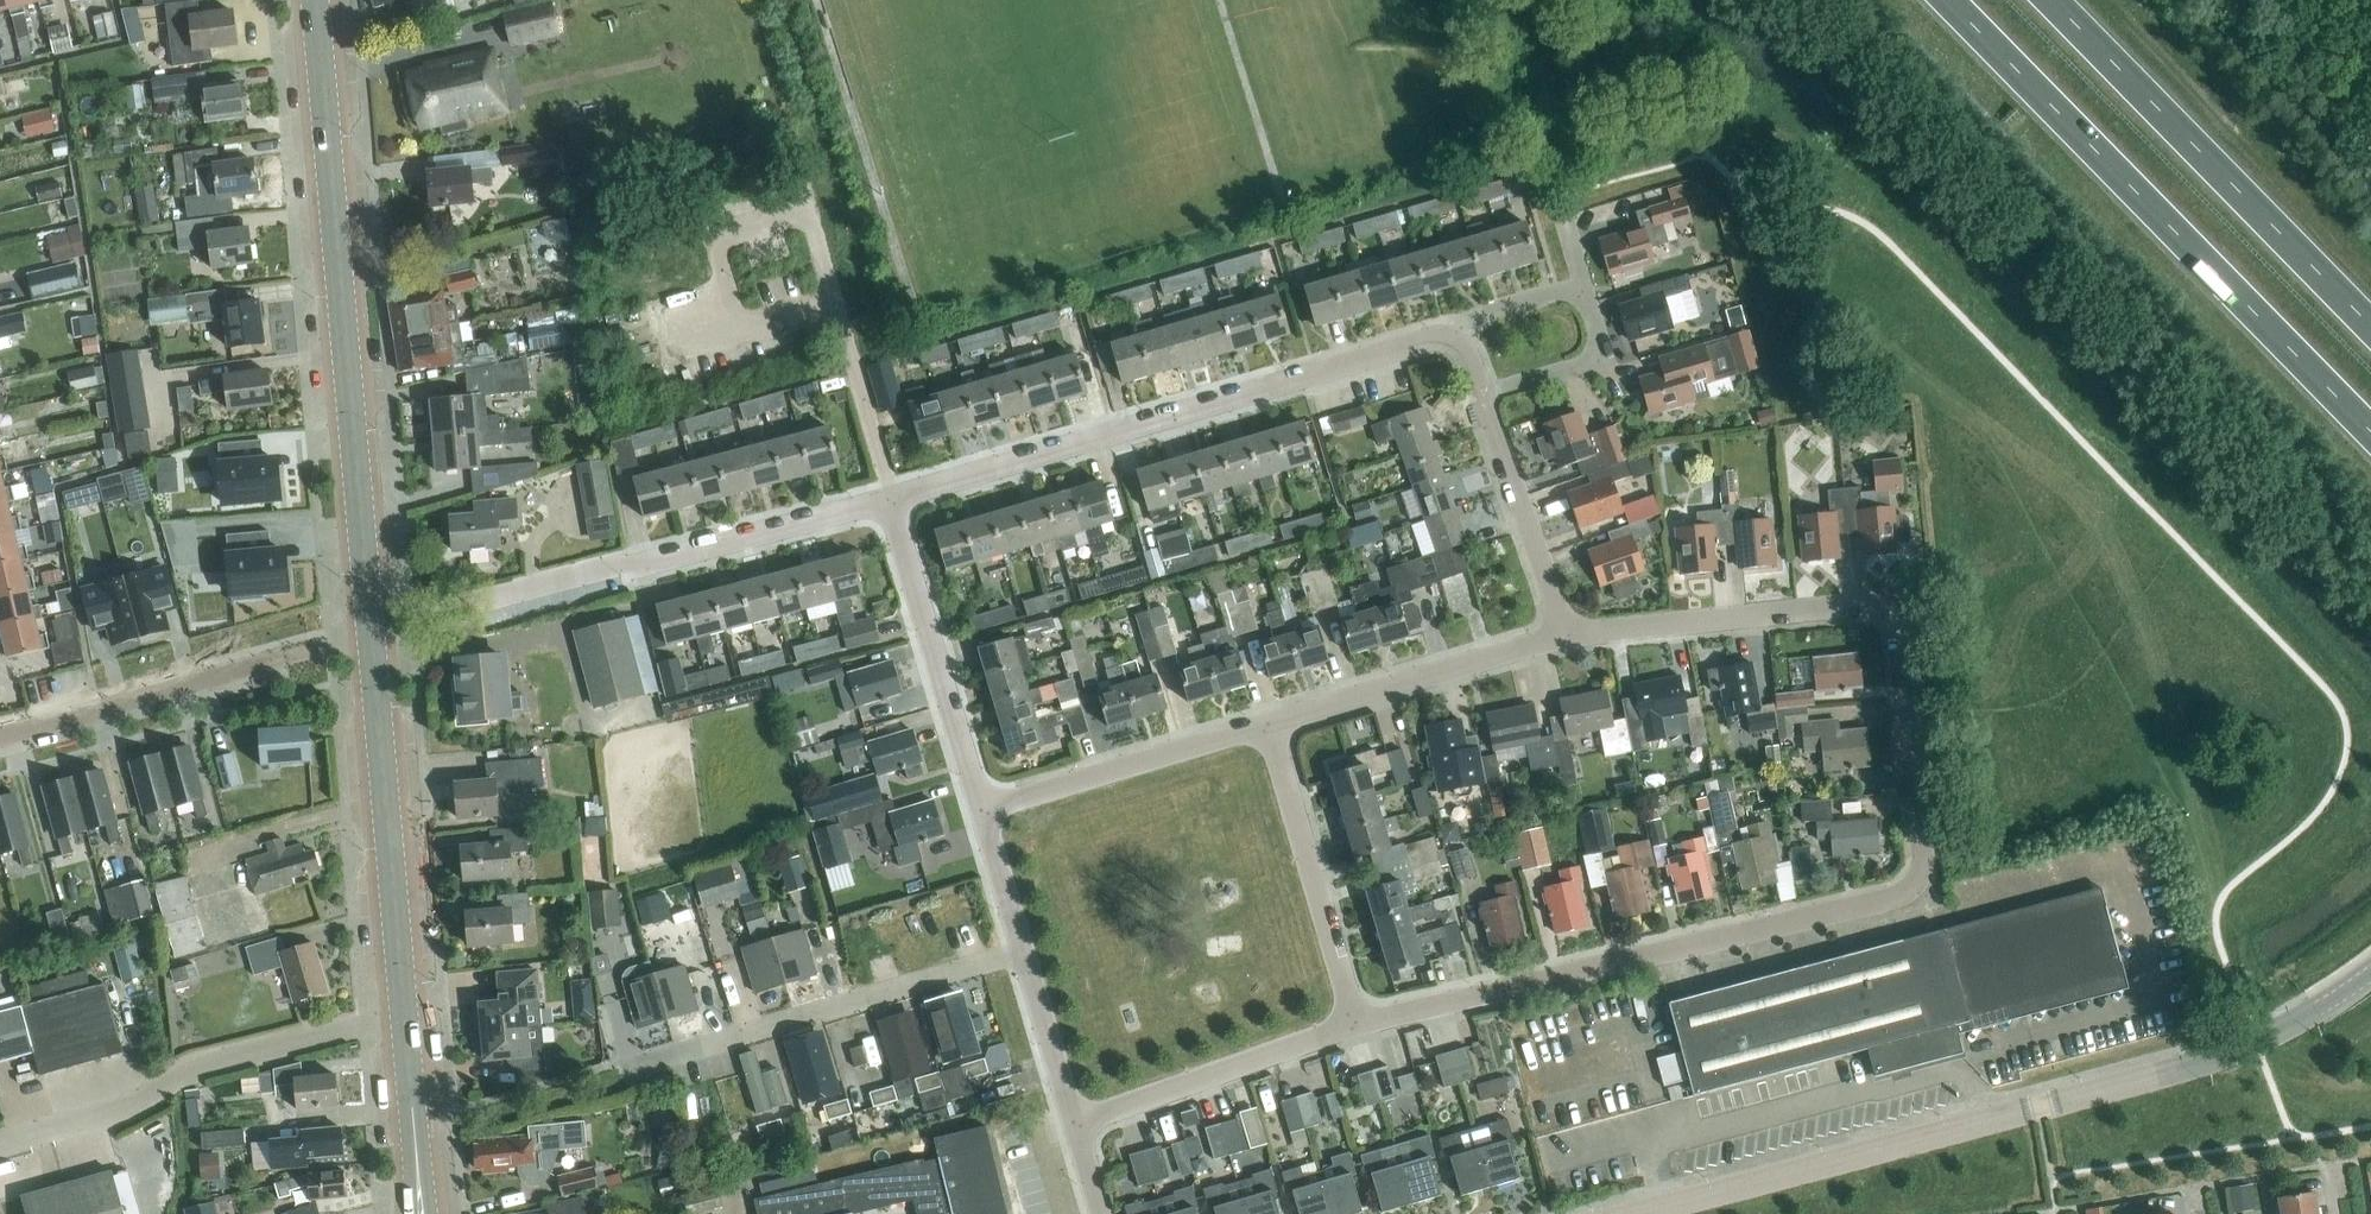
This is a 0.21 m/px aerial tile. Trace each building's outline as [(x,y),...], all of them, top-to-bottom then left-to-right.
[(9,0),(0,0),(0,11),(10,9),(12,16),(13,16),(9,0)] [(41,0),(9,0),(13,16),(26,12),(24,5),(40,2),(41,9),(43,8),(41,0)] [(43,8),(56,5),(54,0),(41,0),(43,8)] [(165,4),(173,64),(211,59),(209,48),(238,44),(233,11),(200,15),(198,0),(193,0),(172,3),(165,4)] [(374,7),(383,4),(385,11),(413,2),(417,16),(441,9),(438,0),(371,0),(374,7)] [(552,0),(549,0),(503,11),(512,46),(560,34),(552,0)] [(130,6),(132,39),(150,38),(148,5),(130,6)] [(119,34),(113,11),(93,16),(98,39),(119,34)] [(48,29),(54,52),(70,48),(64,25),(48,29)] [(22,58),(34,55),(29,37),(18,40),(22,58)] [(442,129),(506,113),(490,47),(424,64),(426,70),(408,75),(420,128),(440,123),(442,129)] [(169,76),(171,92),(172,100),(203,96),(207,122),(247,117),(243,81),(208,86),(206,71),(169,76)] [(142,96),(141,84),(126,86),(127,98),(142,96)] [(56,130),(51,110),(22,116),(27,137),(56,130)] [(113,139),(114,153),(130,152),(129,138),(113,139)] [(54,155),(68,152),(65,139),(51,142),(54,155)] [(558,159),(556,140),(500,147),(502,166),(558,159)] [(92,145),(81,146),(83,156),(93,155),(92,145)] [(219,198),(257,193),(253,159),(220,164),(218,148),(185,152),(189,183),(216,180),(219,198)] [(471,184),(469,169),(469,168),(429,172),(432,206),(473,202),(471,184)] [(1649,208),(1636,212),(1642,231),(1646,229),(1664,224),(1691,216),(1685,197),(1680,178),(1661,184),(1643,189),(1649,208)] [(1510,194),(1506,179),(1484,185),(1488,200),(1510,194)] [(38,185),(42,200),(62,195),(59,180),(38,185)] [(1488,200),(1484,185),(1462,191),(1467,206),(1488,200)] [(1456,210),(1451,195),(1429,201),(1434,216),(1456,210)] [(69,214),(77,212),(79,212),(78,207),(77,199),(75,199),(67,201),(69,214)] [(1434,216),(1429,201),(1407,207),(1412,222),(1434,216)] [(156,203),(138,206),(140,222),(159,220),(156,203)] [(1401,225),(1396,210),(1374,217),(1379,232),(1401,225)] [(537,267),(581,264),(577,216),(533,220),(537,267)] [(176,222),(178,238),(180,251),(200,249),(200,245),(210,244),(213,268),(253,263),(249,228),(215,232),(213,217),(176,222)] [(1379,232),(1374,217),(1353,223),(1357,238),(1379,232)] [(1509,270),(1497,230),(1485,234),(1482,222),(1466,226),(1470,238),(1481,278),(1509,270)] [(1537,261),(1525,222),(1497,230),(1509,270),(1537,261)] [(1642,231),(1599,243),(1607,271),(1622,267),(1623,270),(1641,265),(1639,262),(1654,257),(1651,247),(1669,242),(1664,224),(1646,229),(1642,231)] [(1347,241),(1342,226),(1320,233),(1324,248),(1347,241)] [(54,262),(74,256),(67,231),(47,236),(54,262)] [(1324,248),(1320,233),(1298,239),(1303,254),(1324,248)] [(1470,238),(1443,246),(1454,286),(1481,278),(1470,238)] [(1454,286),(1443,246),(1415,255),(1427,294),(1454,286)] [(1263,266),(1258,251),(1236,258),(1240,272),(1263,266)] [(1399,302),(1388,263),(1378,265),(1375,255),(1358,261),(1361,271),(1360,271),(1372,310),(1399,302)] [(1427,294),(1415,255),(1388,263),(1399,302),(1427,294)] [(1240,272),(1236,258),(1215,264),(1219,279),(1240,272)] [(86,289),(81,265),(35,275),(40,299),(86,289)] [(1372,310),(1360,271),(1347,274),(1345,265),(1330,269),(1333,279),(1345,318),(1372,310)] [(1208,282),(1203,267),(1181,274),(1186,288),(1208,282)] [(477,289),(472,268),(445,275),(450,295),(477,289)] [(1643,302),(1618,309),(1626,337),(1641,333),(1642,336),(1660,331),(1659,328),(1686,320),(1678,293),(1692,289),(1688,273),(1673,278),(1639,287),(1643,302)] [(1186,288),(1181,274),(1160,280),(1164,295),(1186,288)] [(1345,318),(1333,279),(1305,287),(1316,326),(1345,318)] [(1154,299),(1149,283),(1127,290),(1131,305),(1154,299)] [(1131,305),(1127,290),(1105,296),(1109,312),(1131,305)] [(222,292),(193,296),(196,321),(226,317),(230,347),(264,342),(258,301),(224,305),(222,292)] [(457,304),(445,306),(443,292),(419,296),(418,294),(389,299),(395,340),(426,335),(425,328),(439,326),(460,322),(457,304)] [(1261,342),(1249,303),(1237,307),(1233,294),(1218,299),(1221,311),(1222,311),(1233,350),(1261,342)] [(1289,334),(1277,295),(1249,303),(1261,342),(1289,334)] [(1222,311),(1221,311),(1207,315),(1203,301),(1190,305),(1206,358),(1233,350),(1222,311)] [(1206,358),(1190,305),(1190,307),(1163,315),(1167,327),(1179,366),(1206,358)] [(1731,329),(1747,324),(1742,306),(1726,311),(1731,329)] [(567,342),(564,324),(558,326),(555,309),(526,314),(532,348),(567,342)] [(1060,325),(1056,310),(1033,317),(1038,332),(1060,325)] [(23,311),(6,314),(7,320),(0,321),(0,337),(28,331),(23,311)] [(96,333),(93,314),(73,318),(76,336),(96,333)] [(514,325),(513,315),(500,317),(501,327),(514,325)] [(1038,332),(1033,317),(1012,323),(1017,338),(1038,332)] [(1167,327),(1156,331),(1152,318),(1136,322),(1140,335),(1152,375),(1179,366),(1167,327)] [(590,335),(586,320),(575,323),(578,338),(590,335)] [(460,323),(460,322),(439,326),(425,328),(426,335),(395,340),(401,372),(446,365),(447,374),(476,368),(491,365),(499,363),(494,337),(474,341),(475,350),(467,352),(467,355),(465,355),(463,341),(475,339),(472,321),(460,323)] [(1006,341),(1001,327),(979,333),(983,347),(1006,341)] [(1140,335),(1127,339),(1124,329),(1111,333),(1114,343),(1112,344),(1123,383),(1152,375),(1140,335)] [(1750,331),(1703,345),(1659,358),(1664,375),(1639,382),(1648,410),(1663,405),(1664,409),(1681,404),(1680,400),(1709,392),(1706,382),(1760,365),(1750,331)] [(983,347),(979,333),(958,339),(962,353),(983,347)] [(84,353),(100,351),(97,335),(81,337),(84,353)] [(951,357),(947,343),(924,349),(928,364),(951,357)] [(928,364),(924,349),(903,356),(907,370),(928,364)] [(121,433),(151,428),(141,373),(138,374),(136,362),(139,361),(137,350),(107,356),(121,433)] [(1087,393),(1075,353),(1047,362),(1059,402),(1087,393)] [(1059,402),(1047,362),(1028,367),(1026,359),(1017,362),(1019,370),(1031,410),(1059,402)] [(889,360),(867,367),(880,411),(904,404),(891,360),(889,360)] [(99,384),(94,365),(68,371),(72,391),(99,384)] [(1031,410),(1019,370),(992,378),(1004,418),(1031,410)] [(230,409),(272,404),(268,371),(225,377),(199,381),(201,395),(227,392),(230,409)] [(466,381),(468,397),(474,396),(531,391),(531,389),(543,387),(541,373),(529,374),(466,381)] [(1004,418),(992,378),(965,386),(977,426),(1004,418)] [(819,379),(796,385),(801,400),(823,393),(819,379)] [(977,426),(965,386),(953,390),(951,381),(935,386),(938,395),(938,394),(949,434),(977,426)] [(938,394),(938,395),(928,397),(924,386),(906,391),(921,442),(949,434),(938,394)] [(10,406),(4,389),(0,390),(0,409),(10,406)] [(784,389),(762,396),(766,410),(788,403),(784,389)] [(830,392),(833,401),(844,398),(841,389),(830,392)] [(474,396),(468,397),(431,400),(434,435),(501,430),(499,414),(476,417),(474,396)] [(766,410),(762,396),(741,402),(745,416),(766,410)] [(100,417),(111,415),(108,400),(98,402),(100,417)] [(730,405),(707,412),(711,426),(734,419),(730,405)] [(1425,408),(1420,409),(1390,420),(1402,453),(1432,443),(1432,442),(1425,424),(1430,422),(1425,408)] [(1771,408),(1760,411),(1764,426),(1776,422),(1771,408)] [(1350,429),(1346,411),(1329,415),(1334,433),(1350,429)] [(1574,411),(1547,421),(1552,436),(1539,440),(1546,457),(1559,453),(1564,467),(1590,458),(1594,470),(1625,460),(1613,425),(1583,436),(1574,411)] [(711,426),(707,412),(686,418),(690,432),(711,426)] [(675,421),(653,427),(656,442),(679,435),(675,421)] [(1315,461),(1303,422),(1275,430),(1287,469),(1315,461)] [(839,466),(829,427),(801,434),(811,474),(839,466)] [(656,442),(652,428),(632,434),(636,448),(656,442)] [(502,445),(501,430),(434,435),(437,471),(474,467),(477,494),(506,485),(504,464),(481,466),(479,447),(502,445)] [(1287,469),(1275,430),(1248,438),(1260,477),(1259,477),(1263,491),(1276,487),(1272,473),(1287,469)] [(130,458),(151,454),(148,431),(126,435),(130,458)] [(105,447),(115,445),(113,432),(103,434),(105,447)] [(640,465),(636,448),(632,434),(616,438),(621,470),(640,465)] [(811,474),(801,434),(773,441),(784,481),(811,474)] [(1260,477),(1248,438),(1221,446),(1232,485),(1236,499),(1253,495),(1249,480),(1259,477),(1260,477)] [(280,497),(278,471),(264,472),(261,439),(218,443),(224,502),(280,497)] [(1437,440),(1432,442),(1432,443),(1402,453),(1414,486),(1444,475),(1443,475),(1437,456),(1442,454),(1437,440)] [(784,481),(773,441),(746,449),(756,488),(784,481)] [(1663,444),(1658,459),(1673,463),(1678,449),(1663,444)] [(1232,485),(1221,446),(1193,454),(1205,493),(1211,512),(1225,508),(1220,489),(1232,485)] [(756,488),(746,449),(718,456),(729,495),(756,488)] [(179,454),(158,455),(159,470),(180,469),(179,454)] [(1205,493),(1193,454),(1166,462),(1178,501),(1205,493)] [(1646,455),(1628,462),(1632,475),(1651,468),(1646,455)] [(729,495),(718,456),(691,463),(701,503),(729,495)] [(1891,518),(1889,505),(1888,493),(1904,492),(1901,456),(1872,459),(1875,491),(1860,492),(1860,486),(1844,488),(1848,533),(1863,531),(1866,557),(1895,554),(1893,542),(1906,541),(1909,538),(1907,519),(1904,516),(1891,518)] [(613,514),(605,468),(603,458),(578,463),(588,519),(613,514)] [(1631,476),(1625,460),(1594,470),(1587,473),(1593,487),(1567,497),(1577,524),(1592,519),(1593,522),(1610,516),(1609,512),(1624,507),(1623,506),(1615,481),(1631,476)] [(539,475),(538,462),(504,464),(506,485),(539,475)] [(1178,501),(1166,462),(1138,471),(1149,509),(1154,524),(1182,516),(1178,501)] [(701,503),(691,463),(663,471),(673,510),(701,503)] [(146,483),(141,466),(122,472),(126,488),(146,483)] [(8,470),(0,472),(0,503),(15,500),(12,487),(5,489),(1,472),(8,471),(8,470)] [(673,510),(663,471),(635,478),(645,518),(673,510)] [(1735,503),(1734,471),(1719,472),(1721,500),(1721,504),(1735,503)] [(1448,473),(1443,475),(1444,475),(1414,486),(1425,518),(1455,508),(1455,507),(1448,489),(1453,487),(1448,473)] [(30,480),(33,494),(48,491),(45,477),(30,480)] [(74,502),(109,498),(107,481),(72,486),(74,502)] [(1113,521),(1102,481),(1074,490),(1085,529),(1086,529),(1094,558),(1110,553),(1101,525),(1113,521)] [(1848,533),(1844,488),(1827,490),(1830,511),(1802,514),(1804,529),(1800,530),(1802,548),(1806,547),(1807,563),(1836,560),(1833,534),(1848,533)] [(1085,529),(1074,490),(1046,498),(1058,537),(1062,551),(1078,546),(1074,533),(1085,529)] [(1646,518),(1659,514),(1653,496),(1623,506),(1624,507),(1630,524),(1646,518)] [(1058,537),(1046,498),(1019,506),(1031,545),(1034,556),(1045,553),(1042,542),(1058,537)] [(15,500),(0,503),(0,534),(22,529),(19,517),(12,518),(8,502),(15,500)] [(498,530),(517,528),(515,500),(475,503),(476,515),(451,517),(454,550),(499,546),(498,530)] [(1722,509),(1721,504),(1721,500),(1697,502),(1698,511),(1696,512),(1697,524),(1679,526),(1681,541),(1677,542),(1679,560),(1683,560),(1684,575),(1713,572),(1710,540),(1725,538),(1722,509)] [(1371,512),(1367,502),(1352,507),(1355,517),(1371,512)] [(1735,503),(1721,504),(1722,509),(1725,538),(1740,537),(1743,569),(1772,567),(1770,551),(1774,551),(1772,532),(1768,533),(1767,517),(1739,520),(1738,503),(1735,503)] [(1031,545),(1019,506),(992,514),(1003,553),(1031,545)] [(1460,506),(1455,507),(1455,508),(1425,518),(1436,550),(1437,552),(1444,549),(1458,544),(1467,541),(1460,521),(1465,520),(1460,506)] [(1327,527),(1323,512),(1302,518),(1306,533),(1327,527)] [(1003,553),(992,514),(964,522),(976,562),(1003,553)] [(28,518),(20,520),(22,529),(30,527),(28,518)] [(1306,533),(1302,518),(1279,525),(1284,540),(1306,533)] [(1633,540),(1652,534),(1648,523),(1646,518),(1630,524),(1608,532),(1613,546),(1588,555),(1598,582),(1608,579),(1612,588),(1615,589),(1632,583),(1633,580),(1630,571),(1643,566),(1633,540)] [(1648,523),(1652,534),(1661,530),(1657,519),(1648,523)] [(63,540),(59,521),(57,522),(44,524),(48,543),(61,540),(63,540)] [(976,562),(964,522),(936,531),(948,570),(976,562)] [(1368,543),(1362,525),(1345,530),(1351,549),(1368,543)] [(1185,526),(1156,535),(1159,547),(1162,559),(1170,557),(1192,551),(1185,526)] [(1273,543),(1269,528),(1247,534),(1251,549),(1273,543)] [(22,529),(0,534),(0,566),(29,559),(26,546),(19,548),(15,531),(22,530),(22,529)] [(272,551),(270,530),(227,534),(232,593),(232,601),(264,598),(264,591),(288,588),(286,562),(285,550),(272,551)] [(1251,549),(1247,534),(1225,541),(1229,556),(1251,549)] [(164,540),(168,552),(194,549),(193,538),(164,540)] [(1219,559),(1214,544),(1192,550),(1197,565),(1219,559)] [(1468,571),(1460,547),(1458,544),(1444,549),(1454,576),(1468,571)] [(1162,559),(1159,547),(1144,552),(1152,578),(1167,574),(1162,559)] [(1454,576),(1444,549),(1437,552),(1436,550),(1432,552),(1430,553),(1440,581),(1454,576)] [(1197,565),(1192,550),(1192,551),(1170,557),(1175,572),(1197,565)] [(1440,581),(1430,553),(1415,559),(1425,586),(1440,581)] [(863,594),(852,554),(824,561),(834,601),(838,616),(853,612),(849,597),(863,594)] [(29,559),(0,566),(0,597),(36,589),(33,576),(26,577),(22,561),(29,559)] [(1425,586),(1415,559),(1402,564),(1410,591),(1425,586)] [(834,601),(824,561),(796,569),(807,608),(834,601)] [(1415,604),(1414,601),(1414,600),(1413,600),(1410,591),(1402,564),(1388,568),(1393,585),(1377,590),(1374,581),(1362,585),(1380,645),(1409,636),(1408,633),(1422,628),(1422,627),(1421,627),(1420,623),(1422,619),(1419,607),(1415,604)] [(168,627),(158,592),(172,588),(166,566),(124,578),(140,635),(168,627)] [(1328,566),(1314,570),(1317,580),(1316,580),(1325,609),(1337,605),(1339,604),(1338,602),(1328,566)] [(43,584),(62,579),(60,568),(41,572),(43,584)] [(807,608),(796,569),(769,576),(779,616),(807,608)] [(1317,580),(1314,570),(1300,575),(1311,613),(1325,609),(1316,580),(1317,580)] [(1126,587),(1122,572),(1100,578),(1104,593),(1126,587)] [(779,616),(769,576),(741,583),(752,623),(779,616)] [(140,635),(124,578),(83,589),(89,611),(103,607),(113,642),(140,635)] [(1104,593),(1100,578),(1078,584),(1082,599),(1104,593)] [(1244,633),(1232,589),(1229,581),(1216,585),(1218,594),(1230,636),(1232,635),(1233,636),(1244,633)] [(752,623),(741,583),(714,591),(724,630),(752,623)] [(1258,628),(1249,600),(1245,585),(1232,589),(1244,633),(1258,628)] [(1353,598),(1338,602),(1339,604),(1337,605),(1351,654),(1380,645),(1362,585),(1350,588),(1353,598)] [(1072,602),(1067,587),(1045,594),(1049,609),(1072,602)] [(36,589),(0,597),(0,625),(1,628),(36,620),(43,618),(40,605),(33,607),(29,590),(36,589)] [(60,611),(74,608),(71,590),(57,593),(60,611)] [(724,630),(714,591),(686,598),(697,638),(724,630)] [(1049,609),(1045,594),(1023,601),(1028,615),(1049,609)] [(890,607),(888,597),(873,601),(875,611),(890,607)] [(697,638),(686,598),(658,606),(668,645),(697,638)] [(1266,603),(1269,612),(1281,609),(1278,600),(1266,603)] [(1012,604),(990,611),(995,625),(1017,619),(1012,604)] [(1163,606),(1149,610),(1163,657),(1177,653),(1163,606)] [(1299,669),(1286,623),(1281,608),(1281,609),(1269,612),(1267,613),(1274,639),(1260,643),(1270,678),(1299,669)] [(1163,657),(1149,610),(1135,614),(1150,661),(1163,657)] [(995,625),(990,611),(969,617),(973,632),(995,625)] [(58,642),(79,637),(74,616),(53,621),(58,642)] [(880,641),(874,616),(841,624),(847,649),(880,641)] [(1027,639),(1057,631),(1053,617),(1023,625),(1027,639)] [(1318,626),(1303,630),(1299,618),(1286,623),(1299,669),(1328,660),(1318,626)] [(36,620),(1,628),(8,658),(50,648),(47,635),(40,636),(36,620)] [(638,694),(619,622),(587,631),(606,702),(638,694)] [(1248,685),(1237,650),(1233,636),(1232,635),(1230,636),(1220,639),(1217,629),(1201,634),(1203,643),(1218,693),(1248,685)] [(842,650),(838,635),(815,640),(819,656),(842,650)] [(1024,635),(1013,638),(978,648),(986,676),(1032,662),(1031,661),(1024,635)] [(1084,635),(1070,639),(1073,649),(1079,670),(1084,686),(1098,682),(1084,635)] [(58,642),(51,643),(55,662),(83,656),(79,637),(58,642)] [(819,656),(815,640),(794,646),(798,662),(819,656)] [(1218,693),(1203,643),(1187,647),(1192,663),(1179,667),(1189,702),(1218,693)] [(787,664),(783,649),(760,655),(764,670),(787,664)] [(1068,673),(1079,670),(1073,649),(1062,653),(1068,673)] [(1817,691),(1862,687),(1859,653),(1814,658),(1817,691)] [(508,694),(505,657),(482,659),(478,655),(468,656),(465,660),(457,661),(460,697),(457,701),(458,710),(462,713),(462,720),(469,719),(473,722),(482,722),(485,718),(510,715),(510,714),(523,713),(526,710),(525,695),(521,692),(508,694)] [(764,670),(760,655),(738,661),(742,676),(764,670)] [(709,685),(705,669),(683,675),(680,660),(660,665),(668,695),(687,691),(709,685)] [(808,670),(812,684),(841,675),(842,680),(837,681),(846,712),(860,707),(859,705),(901,693),(892,660),(844,675),(840,661),(808,670)] [(1029,691),(1029,690),(1026,680),(1039,676),(1034,660),(1031,661),(1032,662),(986,676),(994,702),(1029,691)] [(1156,674),(1142,678),(1137,660),(1122,664),(1138,717),(1167,709),(1156,674)] [(1750,733),(1778,728),(1775,703),(1760,705),(1752,662),(1708,670),(1712,690),(1722,689),(1727,716),(1746,712),(1750,733)] [(731,679),(727,664),(705,669),(709,685),(731,679)] [(1138,717),(1122,664),(1106,669),(1111,687),(1098,691),(1109,726),(1138,717)] [(1693,745),(1708,741),(1699,698),(1685,700),(1680,676),(1634,685),(1641,715),(1642,720),(1647,740),(1666,736),(1661,715),(1686,710),(1693,745)] [(1073,678),(1055,683),(1061,704),(1079,699),(1073,678)] [(1037,718),(1033,705),(1043,702),(1039,687),(1029,690),(1029,691),(994,702),(1002,728),(1037,718)] [(1815,705),(1814,689),(1775,694),(1777,709),(1807,706),(1815,705)] [(1632,751),(1626,719),(1612,721),(1606,691),(1560,699),(1567,732),(1567,735),(1600,728),(1605,756),(1632,751)] [(1037,718),(1002,728),(1010,755),(1045,745),(1041,730),(1069,722),(1073,737),(1089,732),(1081,704),(1037,718)] [(1554,741),(1553,735),(1539,737),(1533,705),(1487,714),(1494,749),(1525,743),(1531,770),(1559,765),(1554,741)] [(1792,723),(1808,721),(1807,706),(1777,709),(1780,738),(1793,737),(1792,723)] [(820,741),(812,714),(789,721),(797,748),(820,741)] [(1642,720),(1641,715),(1626,719),(1632,751),(1648,748),(1647,740),(1642,720)] [(1436,773),(1440,791),(1454,788),(1455,794),(1459,797),(1470,794),(1473,791),(1472,785),(1486,782),(1481,757),(1469,759),(1461,719),(1427,726),(1436,773)] [(1825,770),(1870,765),(1866,729),(1838,731),(1837,720),(1803,723),(1806,751),(1823,749),(1825,770)] [(311,762),(309,738),(303,739),(302,725),(261,728),(264,766),(311,762)] [(873,757),(878,774),(905,767),(908,778),(924,774),(920,762),(922,762),(912,729),(864,744),(860,730),(838,737),(842,753),(857,748),(861,761),(873,757)] [(1568,738),(1554,741),(1559,765),(1560,773),(1575,770),(1568,738)] [(1768,763),(1780,761),(1778,744),(1766,746),(1768,763)] [(204,797),(191,747),(160,755),(174,805),(193,800),(198,818),(208,815),(203,797),(204,797)] [(1331,775),(1340,803),(1375,793),(1374,792),(1370,776),(1382,772),(1375,748),(1346,757),(1350,769),(1331,775)] [(1397,785),(1412,781),(1402,748),(1387,752),(1397,785)] [(242,783),(233,754),(215,759),(223,788),(242,783)] [(1482,757),(1486,778),(1500,775),(1496,754),(1482,757)] [(174,805),(160,755),(131,763),(144,813),(146,812),(150,831),(160,828),(155,810),(174,805)] [(542,758),(517,760),(487,763),(488,780),(456,783),(459,817),(498,814),(496,791),(520,788),(545,786),(542,758)] [(117,821),(103,771),(73,779),(87,829),(106,824),(111,842),(121,839),(116,821),(117,821)] [(867,806),(882,802),(874,774),(811,794),(819,821),(867,806)] [(1717,779),(1720,793),(1735,789),(1732,776),(1717,779)] [(87,829),(73,779),(44,787),(57,837),(58,837),(63,855),(73,852),(68,834),(87,829)] [(1635,794),(1632,783),(1614,787),(1616,798),(1635,794)] [(1420,817),(1434,813),(1425,786),(1412,790),(1420,817)] [(1382,820),(1382,819),(1378,804),(1385,802),(1382,790),(1374,792),(1375,793),(1340,803),(1348,830),(1382,820)] [(1735,829),(1727,792),(1708,796),(1717,833),(1735,829)] [(1699,810),(1711,808),(1708,796),(1708,794),(1696,797),(1699,810)] [(16,795),(0,800),(0,853),(18,848),(23,866),(33,863),(28,845),(29,845),(16,795)] [(878,830),(880,836),(883,847),(899,842),(900,846),(895,848),(900,866),(922,859),(917,843),(944,835),(933,800),(895,811),(892,799),(867,806),(875,831),(878,830)] [(1834,857),(1879,852),(1876,819),(1832,823),(1830,799),(1801,802),(1803,821),(1817,820),(1819,840),(1832,838),(1834,857)] [(586,819),(604,817),(603,807),(586,808),(586,819)] [(1588,855),(1615,848),(1606,809),(1578,816),(1588,855)] [(1658,819),(1655,809),(1646,812),(1648,821),(1658,819)] [(1391,847),(1387,834),(1400,829),(1396,815),(1382,819),(1382,820),(1348,830),(1356,858),(1391,847)] [(606,834),(605,817),(604,817),(586,819),(588,835),(606,834)] [(1664,844),(1658,820),(1647,823),(1652,847),(1664,844)] [(854,861),(842,822),(825,827),(813,831),(824,870),(854,861)] [(1439,826),(1443,844),(1459,840),(1455,822),(1439,826)] [(1490,822),(1475,825),(1478,835),(1493,832),(1490,822)] [(1751,840),(1733,844),(1737,859),(1743,888),(1776,881),(1773,867),(1785,865),(1777,830),(1770,832),(1768,822),(1748,826),(1751,840)] [(510,853),(529,851),(526,826),(491,830),(492,844),(461,847),(465,880),(512,876),(510,853)] [(1552,864),(1543,827),(1514,833),(1517,848),(1521,864),(1522,871),(1552,864)] [(186,843),(196,840),(193,832),(183,835),(186,843)] [(1404,842),(1400,844),(1405,860),(1444,848),(1439,834),(1405,845),(1404,842)] [(305,852),(302,844),(285,849),(282,837),(267,842),(270,852),(246,859),(256,893),(294,882),(293,876),(319,869),(313,850),(305,852)] [(1686,855),(1669,859),(1679,903),(1712,896),(1702,853),(1707,852),(1703,837),(1683,842),(1686,855)] [(1649,910),(1639,870),(1655,866),(1649,839),(1616,846),(1619,856),(1603,860),(1606,874),(1616,918),(1649,910)] [(604,860),(603,841),(586,843),(588,861),(604,860)] [(1790,847),(1794,881),(1812,879),(1809,845),(1790,847)] [(1465,847),(1449,852),(1456,878),(1473,872),(1465,847)] [(1448,865),(1444,848),(1405,860),(1410,878),(1366,891),(1374,918),(1409,908),(1408,907),(1405,895),(1416,892),(1418,888),(1415,880),(1443,872),(1442,867),(1448,865)] [(1517,848),(1505,851),(1509,867),(1521,864),(1517,848)] [(810,887),(800,855),(790,858),(787,850),(778,853),(780,861),(778,862),(788,893),(810,887)] [(748,858),(731,864),(741,897),(744,905),(760,900),(748,858)] [(741,897),(731,864),(693,875),(704,908),(741,897)] [(1563,884),(1545,888),(1556,932),(1588,924),(1578,881),(1583,880),(1579,866),(1560,871),(1563,884)] [(207,949),(186,876),(154,884),(175,957),(207,949)] [(154,916),(145,879),(104,890),(115,931),(134,926),(133,921),(154,916)] [(1519,895),(1515,881),(1496,886),(1499,899),(1481,903),(1492,947),(1524,939),(1514,897),(1519,895)] [(1955,1025),(2125,979),(2101,887),(1669,1003),(1694,1095),(1867,1048),(1875,1076),(1963,1052),(1955,1025)] [(622,926),(618,888),(589,892),(593,929),(622,926)] [(511,924),(531,922),(528,892),(498,895),(499,909),(467,912),(470,945),(513,942),(511,924)] [(670,925),(661,892),(636,899),(645,931),(670,925)] [(1458,893),(1408,907),(1409,908),(1374,918),(1381,944),(1416,934),(1413,921),(1427,917),(1428,921),(1442,917),(1441,910),(1461,904),(1458,893)] [(747,922),(766,917),(760,900),(744,905),(742,905),(747,922)] [(802,921),(798,907),(789,910),(793,923),(802,921)] [(71,939),(62,908),(47,912),(55,944),(71,939)] [(100,913),(79,918),(85,939),(106,933),(100,913)] [(1424,961),(1420,946),(1447,937),(1452,953),(1466,949),(1457,923),(1417,936),(1416,934),(1381,944),(1389,971),(1424,961)] [(817,974),(803,930),(773,939),(786,984),(817,974)] [(135,948),(149,944),(146,933),(125,938),(127,944),(114,948),(123,980),(143,974),(135,948)] [(294,1002),(328,991),(314,943),(284,951),(280,937),(246,947),(254,975),(283,966),(294,1002)] [(786,984),(773,939),(742,948),(756,993),(786,984)] [(229,946),(200,957),(205,972),(234,960),(229,946)] [(654,974),(651,960),(630,966),(626,970),(623,975),(623,980),(637,1028),(668,1019),(654,974)] [(194,963),(171,970),(175,983),(197,976),(194,963)] [(685,965),(654,974),(668,1019),(698,1010),(685,965)] [(542,1026),(538,984),(537,969),(506,972),(507,986),(509,1001),(480,1003),(480,1006),(476,1006),(477,1013),(477,1021),(482,1025),(483,1031),(542,1026)] [(1424,982),(1435,979),(1432,969),(1421,973),(1424,982)] [(124,1053),(105,983),(22,1006),(34,1052),(40,1075),(124,1053)] [(959,989),(925,999),(942,1059),(977,1049),(959,989)] [(576,1023),(596,1021),(594,1000),(574,1002),(576,1023)] [(34,1052),(22,1006),(0,1012),(0,1062),(34,1052)] [(915,1009),(878,1020),(895,1079),(933,1068),(915,1009)] [(546,1068),(542,1026),(483,1031),(483,1038),(479,1042),(480,1046),(481,1057),(485,1057),(485,1059),(514,1057),(515,1071),(517,1086),(547,1078),(546,1068)] [(806,1034),(786,1039),(804,1102),(839,1092),(827,1050),(812,1054),(806,1034)] [(855,1041),(858,1064),(885,1060),(883,1038),(855,1041)] [(990,1048),(987,1058),(991,1073),(1004,1070),(1011,1068),(1005,1049),(1004,1044),(990,1048)] [(1467,1046),(1451,1051),(1460,1082),(1476,1078),(1467,1046)] [(756,1049),(739,1054),(757,1113),(789,1103),(778,1067),(763,1071),(756,1049)] [(1460,1082),(1451,1051),(1435,1055),(1444,1087),(1460,1082)] [(989,1073),(985,1060),(961,1067),(965,1080),(989,1073)] [(273,1069),(276,1096),(297,1094),(298,1110),(339,1105),(336,1074),(303,1077),(301,1062),(273,1069)] [(1389,1065),(1373,1070),(1382,1101),(1398,1097),(1389,1065)] [(1382,1101),(1373,1070),(1357,1074),(1366,1106),(1382,1101)] [(1419,1090),(1414,1071),(1397,1076),(1402,1095),(1419,1090)] [(946,1101),(941,1086),(944,1086),(940,1073),(916,1080),(923,1108),(946,1101)] [(1516,1088),(1512,1076),(1505,1078),(1508,1090),(1516,1088)] [(1504,1077),(1490,1081),(1495,1097),(1509,1093),(1508,1090),(1505,1078),(1504,1077)] [(897,1100),(894,1086),(870,1093),(874,1106),(897,1100)] [(1313,1091),(1297,1096),(1306,1127),(1322,1123),(1313,1091)] [(1306,1127),(1297,1096),(1281,1101),(1290,1132),(1306,1127)] [(852,1113),(848,1100),(825,1106),(829,1119),(852,1113)] [(1238,1112),(1249,1149),(1265,1144),(1255,1108),(1238,1112)] [(1180,1114),(1184,1126),(1199,1121),(1195,1109),(1180,1114)] [(809,1138),(801,1113),(783,1119),(787,1132),(791,1144),(809,1138)] [(784,1133),(780,1118),(756,1125),(760,1140),(771,1136),(784,1133)] [(1237,1118),(1221,1123),(1230,1154),(1246,1150),(1237,1118)] [(1510,1141),(1514,1140),(1507,1118),(1489,1123),(1491,1131),(1476,1135),(1491,1186),(1520,1178),(1510,1141)] [(550,1178),(560,1149),(587,1147),(585,1122),(529,1127),(530,1135),(480,1139),(480,1145),(474,1146),(476,1168),(483,1167),(484,1173),(518,1170),(520,1176),(523,1181),(529,1184),(534,1185),(540,1185),(545,1183),(550,1178)] [(1230,1154),(1221,1123),(1205,1127),(1214,1159),(1230,1154)] [(934,1138),(938,1155),(754,1199),(758,1213),(855,1213),(914,1200),(917,1213),(1008,1213),(986,1125),(934,1138)] [(302,1131),(303,1135),(269,1138),(272,1170),(308,1167),(308,1158),(343,1154),(341,1127),(302,1131)] [(246,1145),(244,1128),(201,1132),(203,1149),(246,1145)] [(861,1142),(859,1136),(856,1128),(828,1137),(830,1144),(833,1151),(861,1142)] [(784,1133),(771,1136),(776,1152),(792,1148),(791,1144),(787,1132),(784,1133)] [(1190,1136),(1196,1155),(1210,1151),(1204,1132),(1190,1136)] [(1491,1186),(1476,1135),(1461,1140),(1458,1132),(1440,1138),(1446,1160),(1451,1159),(1461,1195),(1491,1186)] [(1435,1157),(1429,1135),(1395,1145),(1412,1203),(1442,1195),(1431,1158),(1435,1157)] [(1161,1145),(1145,1150),(1154,1181),(1170,1176),(1161,1145)] [(1412,1203),(1395,1145),(1361,1155),(1367,1177),(1372,1175),(1383,1212),(1412,1203)] [(1154,1181),(1145,1150),(1129,1154),(1139,1186),(1154,1181)] [(1350,1152),(1331,1157),(1333,1163),(1319,1171),(1331,1213),(1354,1213),(1363,1212),(1352,1175),(1356,1174),(1350,1152)] [(201,1155),(202,1180),(217,1179),(216,1155),(201,1155)] [(1190,1160),(1194,1173),(1204,1170),(1200,1157),(1190,1160)] [(1319,1171),(1303,1173),(1301,1166),(1282,1171),(1289,1193),(1293,1192),(1299,1213),(1331,1213),(1319,1171)] [(563,1195),(599,1186),(594,1167),(558,1176),(563,1195)] [(1252,1174),(1253,1176),(1238,1180),(1248,1213),(1280,1213),(1273,1192),(1278,1190),(1271,1168),(1252,1174)] [(307,1174),(286,1180),(275,1183),(280,1198),(291,1195),(289,1190),(308,1185),(310,1200),(347,1196),(344,1170),(307,1174)] [(67,1184),(75,1213),(125,1213),(113,1171),(67,1184)] [(1238,1180),(1223,1184),(1222,1183),(1203,1188),(1210,1210),(1214,1209),(1216,1213),(1248,1213),(1238,1180)] [(2245,1183),(2229,1186),(2232,1201),(2232,1205),(2252,1202),(2249,1182),(2245,1183)] [(67,1184),(21,1196),(26,1213),(75,1213),(67,1184)] [(1192,1185),(1174,1191),(1174,1193),(1159,1197),(1164,1213),(1196,1213),(1195,1209),(1199,1207),(1192,1185)] [(722,1206),(718,1189),(684,1198),(688,1213),(692,1213),(722,1206)] [(2315,1192),(2278,1198),(2280,1213),(2319,1213),(2315,1192)] [(583,1197),(543,1205),(544,1210),(521,1213),(586,1213),(583,1197)] [(1159,1197),(1144,1202),(1144,1200),(1125,1205),(1127,1213),(1164,1213),(1159,1197)] [(186,1207),(188,1213),(214,1213),(211,1200),(186,1207)] [(296,1213),(326,1213),(323,1200),(294,1208),(296,1213)]
